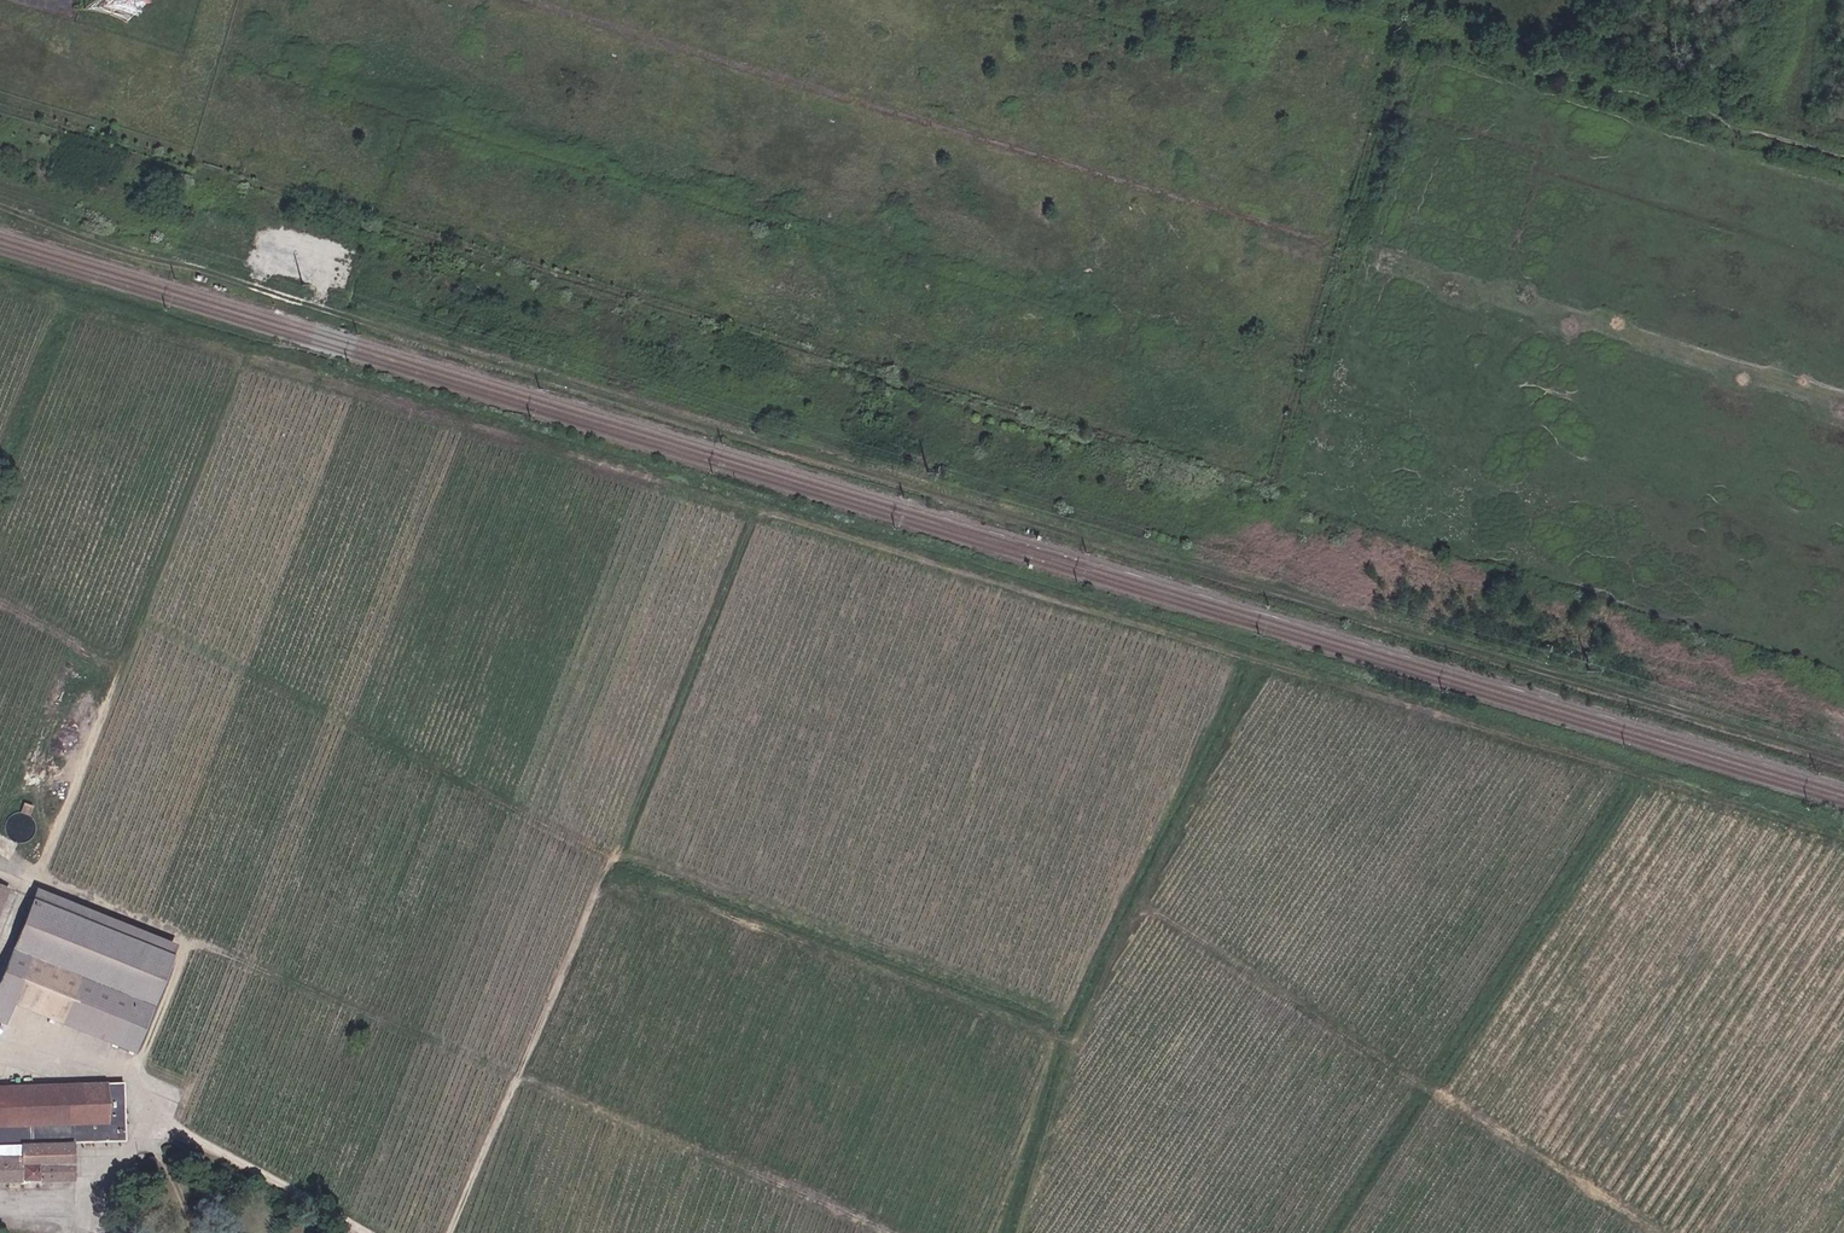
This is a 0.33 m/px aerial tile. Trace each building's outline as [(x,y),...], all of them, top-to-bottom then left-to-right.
[(9,812),(5,835),(24,839),(28,816),(9,812)] [(139,1054),(180,953),(38,895),(19,941),(0,988),(0,997),(139,1054)] [(129,1121),(128,1099),(113,1099),(112,1081),(96,1082),(0,1085),(0,1176),(40,1178),(40,1175),(72,1175),(73,1140),(74,1124),(97,1124),(96,1140),(130,1139),(129,1121)] [(113,1099),(128,1099),(127,1081),(112,1081),(113,1099)] [(73,1140),(96,1140),(97,1124),(74,1124),(73,1140)]
